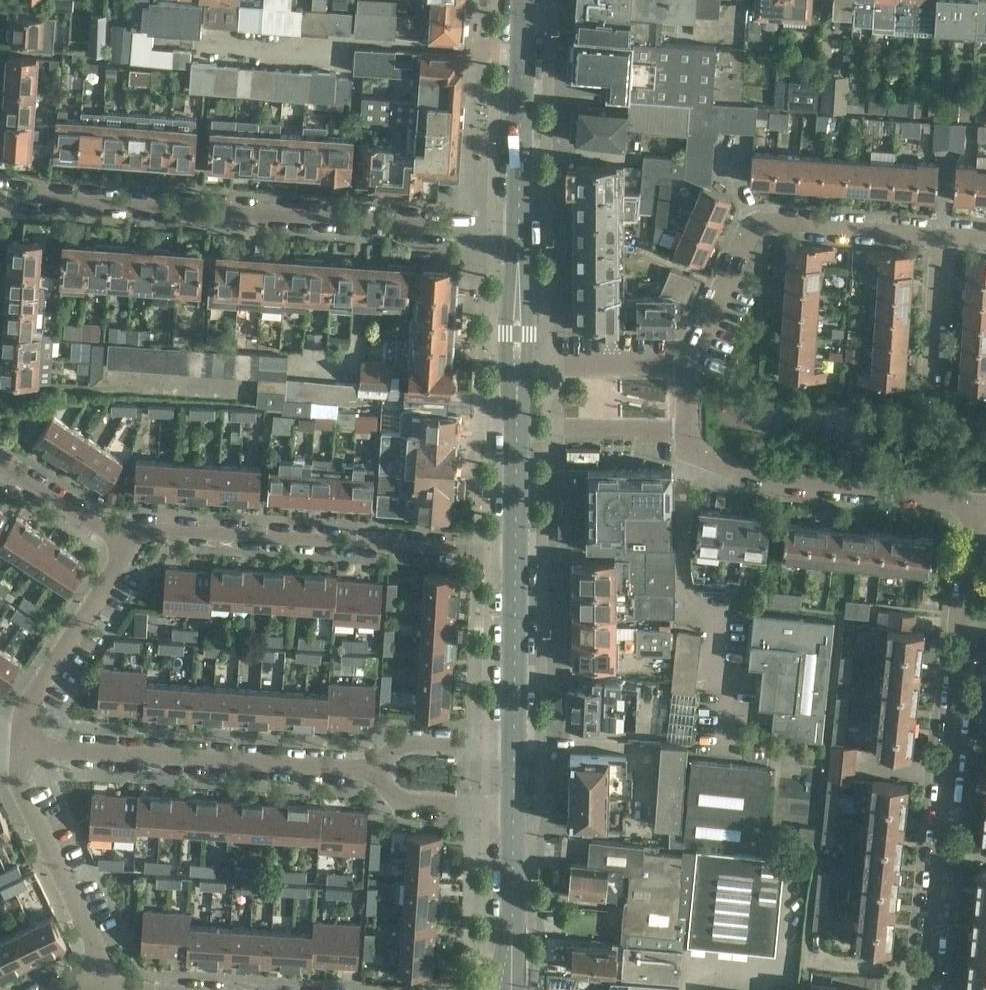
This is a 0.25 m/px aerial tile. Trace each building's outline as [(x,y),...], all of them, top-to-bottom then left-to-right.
[(51,9),(73,10),(74,0),(52,0),(51,9)] [(132,25),(132,30),(141,30),(142,0),(133,0),(132,25)] [(156,1),(142,0),(141,30),(154,31),(200,34),(203,5),(156,1)] [(326,0),(312,0),(311,9),(326,10),(326,0)] [(347,0),(332,0),(331,8),(331,9),(346,10),(346,9),(347,0)] [(396,13),(397,13),(398,2),(366,0),(358,0),(358,11),(396,13)] [(466,0),(417,0),(416,13),(465,16),(466,0)] [(576,10),(576,12),(576,16),(662,22),(662,17),(694,19),(694,14),(719,16),(720,0),(577,0),(576,10)] [(783,0),(757,0),(757,11),(783,12),(783,0)] [(809,0),(783,0),(783,12),(809,14),(809,0)] [(855,0),(833,0),(832,14),(853,15),(853,12),(854,12),(855,0)] [(874,13),(875,0),(855,0),(854,12),(853,12),(853,15),(853,22),(873,23),(874,13)] [(895,0),(875,0),(874,13),(894,14),(895,0)] [(916,0),(895,0),(894,14),(894,25),(914,26),(916,0)] [(936,0),(916,0),(914,26),(935,28),(936,0)] [(957,0),(936,0),(935,28),(955,29),(957,0)] [(978,0),(957,0),(955,29),(955,34),(976,36),(978,0)] [(976,36),(975,37),(985,38),(985,0),(978,0),(976,36)] [(225,2),(219,2),(205,1),(203,24),(222,26),(225,2)] [(238,28),(241,3),(239,3),(225,2),(222,26),(238,28)] [(300,31),(301,8),(291,7),(264,5),(241,3),(238,28),(242,28),(300,31)] [(329,30),(330,10),(301,8),(300,31),(329,33),(329,30)] [(352,12),(330,10),(329,30),(350,32),(352,12)] [(396,13),(358,11),(356,11),(354,33),(395,36),(396,13)] [(463,43),(465,16),(416,13),(416,15),(421,16),(419,39),(451,42),(463,43)] [(41,49),(44,16),(12,14),(10,39),(26,40),(25,48),(32,49),(41,49)] [(87,39),(86,53),(87,53),(87,55),(106,55),(107,15),(90,14),(89,39),(87,39)] [(660,42),(662,22),(576,16),(574,36),(634,40),(660,42)] [(746,22),(745,40),(761,40),(762,22),(760,22),(752,22),(746,22)] [(130,62),(132,30),(132,25),(112,24),(110,61),(130,62)] [(151,64),(154,31),(141,30),(132,30),(130,62),(151,64)] [(660,42),(634,40),(574,36),(572,68),(573,68),(581,78),(595,79),(606,80),(606,84),(608,84),(607,97),(631,98),(691,102),(691,103),(712,105),(716,46),(660,42)] [(461,79),(463,55),(414,51),(413,66),(395,65),(396,50),(356,47),(354,72),(420,76),(461,79)] [(87,55),(87,53),(86,53),(68,52),(68,64),(74,64),(73,72),(86,73),(86,70),(86,62),(87,55)] [(7,86),(6,88),(35,90),(37,58),(9,56),(8,70),(5,70),(4,86),(7,86)] [(60,61),(51,60),(51,69),(60,69),(60,61)] [(99,63),(86,62),(86,70),(98,71),(99,63)] [(202,90),(204,63),(192,62),(191,89),(202,90)] [(214,91),(216,64),(204,63),(202,90),(214,91)] [(238,93),(240,66),(216,64),(214,91),(238,93)] [(250,94),(252,67),(240,66),(238,93),(250,94)] [(262,95),(264,68),(252,67),(250,94),(262,95)] [(116,69),(108,68),(107,77),(115,78),(116,69)] [(130,68),(130,80),(139,80),(140,69),(130,68)] [(274,96),(276,69),(264,68),(262,95),(274,96)] [(286,98),(288,69),(276,69),(274,96),(286,98)] [(298,99),(300,70),(288,69),(286,98),(298,99)] [(152,70),(151,83),(160,84),(161,71),(152,70)] [(310,100),(310,99),(312,71),(300,70),(298,99),(310,100)] [(336,79),(336,77),(336,73),(312,71),(310,99),(334,101),(336,79)] [(849,75),(821,74),(819,110),(847,111),(849,75)] [(459,103),(461,85),(461,79),(420,76),(418,100),(459,103)] [(352,78),(336,77),(336,79),(334,101),(349,103),(352,78)] [(788,108),(790,80),(778,79),(775,107),(788,108)] [(818,82),(790,80),(788,108),(817,110),(818,82)] [(33,122),(35,90),(6,88),(5,101),(3,101),(2,118),(4,118),(4,120),(33,122)] [(908,95),(908,101),(907,115),(922,116),(923,96),(908,95)] [(458,127),(459,103),(418,100),(363,97),(361,121),(417,124),(458,127)] [(959,119),(969,120),(971,98),(961,97),(959,119)] [(688,133),(688,128),(691,103),(691,102),(631,98),(630,109),(580,105),(578,104),(575,141),(577,142),(577,141),(640,146),(642,128),(688,133)] [(282,118),(283,100),(271,99),(269,113),(272,117),(282,118)] [(888,113),(889,100),(869,99),(868,112),(888,113)] [(296,101),(283,100),(282,118),(291,119),(295,114),(296,101)] [(907,115),(908,101),(889,100),(888,113),(907,115)] [(326,101),(325,109),(342,110),(343,102),(334,101),(326,101)] [(719,130),(721,106),(712,105),(691,103),(688,128),(714,141),(719,130)] [(847,111),(864,112),(864,104),(848,103),(847,111)] [(985,121),(985,105),(978,104),(977,120),(985,121)] [(731,131),(733,107),(721,106),(719,130),(731,131)] [(58,107),(58,117),(55,159),(74,160),(74,157),(78,157),(80,119),(66,118),(67,107),(58,107)] [(742,132),(744,108),(733,107),(731,131),(742,132)] [(755,133),(757,110),(757,109),(744,108),(742,132),(755,133)] [(101,162),(104,120),(104,111),(80,110),(80,119),(78,157),(88,158),(87,161),(101,162)] [(126,122),(126,114),(127,113),(104,111),(104,120),(101,162),(115,163),(116,160),(123,160),(126,122)] [(780,113),(773,112),(771,112),(770,125),(779,126),(780,113)] [(788,113),(780,113),(779,126),(788,127),(788,113)] [(149,123),(149,122),(149,116),(126,114),(126,122),(123,160),(133,161),(133,165),(146,165),(149,123)] [(826,129),(826,115),(817,115),(817,128),(826,129)] [(834,129),(835,116),(826,115),(826,129),(834,129)] [(851,117),(850,127),(860,128),(860,117),(851,117)] [(873,132),(873,118),(865,118),(864,131),(873,132)] [(881,132),(882,119),(873,118),(873,132),(881,132)] [(33,122),(4,120),(3,133),(1,133),(0,146),(0,149),(2,149),(2,152),(17,153),(17,154),(30,155),(33,122)] [(911,134),(912,121),(903,120),(902,134),(911,134)] [(920,135),(920,121),(912,121),(911,134),(920,135)] [(169,164),(171,125),(171,124),(149,122),(149,123),(146,165),(161,166),(161,163),(169,164)] [(948,123),(936,122),(934,148),(935,148),(945,146),(946,146),(948,123)] [(962,150),(964,124),(952,123),(950,146),(951,146),(961,150),(962,150)] [(198,125),(171,124),(171,125),(169,164),(179,164),(179,168),(190,169),(190,165),(198,166),(199,150),(196,150),(198,125)] [(456,151),(458,127),(417,124),(415,148),(456,151)] [(713,153),(714,141),(688,128),(688,133),(687,142),(713,153)] [(232,168),(234,131),(212,130),(211,151),(205,150),(204,166),(212,167),(212,170),(223,171),(223,167),(232,168)] [(254,173),(257,133),(234,131),(232,168),(241,168),(241,172),(254,173)] [(277,171),(280,135),(257,133),(254,173),(269,174),(269,170),(277,171)] [(299,176),(302,136),(280,135),(277,171),(287,172),(286,175),(299,176)] [(323,174),(325,138),(302,136),(299,176),(314,177),(315,174),(323,174)] [(349,140),(329,138),(325,138),(323,174),(331,175),(330,178),(351,180),(352,165),(347,165),(349,140)] [(712,164),(713,153),(687,142),(686,153),(712,164)] [(382,186),(385,145),(359,144),(357,185),(382,186)] [(415,157),(393,155),(394,146),(385,145),(382,186),(422,189),(423,174),(414,173),(415,157)] [(455,177),(456,151),(415,148),(415,157),(414,173),(423,174),(455,177)] [(712,164),(686,153),(685,159),(685,164),(711,175),(712,164)] [(774,184),(776,155),(752,153),(750,183),(774,184)] [(684,176),(685,164),(685,159),(645,155),(643,172),(656,173),(684,176)] [(797,186),(799,157),(776,155),(774,184),(797,186)] [(821,188),(823,158),(799,157),(797,186),(821,188)] [(844,189),(846,160),(823,158),(821,188),(844,189)] [(868,191),(870,161),(846,160),(844,189),(868,191)] [(891,193),(893,163),(870,161),(868,191),(891,193)] [(938,164),(917,162),(917,165),(915,194),(914,197),(935,199),(938,164)] [(915,194),(917,165),(893,163),(891,193),(915,194)] [(711,175),(685,164),(684,176),(704,185),(710,188),(711,175)] [(575,165),(575,192),(623,192),(623,165),(575,165)] [(974,199),(976,169),(977,166),(956,165),(953,200),(974,201),(974,199)] [(976,169),(974,199),(985,199),(985,170),(976,169)] [(655,187),(655,181),(656,173),(643,172),(641,185),(655,187)] [(670,183),(667,183),(661,182),(659,195),(668,196),(670,183)] [(655,187),(641,185),(641,192),(638,212),(652,213),(655,187)] [(731,197),(710,188),(704,185),(694,207),(721,219),(731,197)] [(638,212),(641,192),(623,192),(575,192),(575,219),(623,219),(637,219),(638,212)] [(659,199),(657,212),(667,213),(668,200),(659,199)] [(712,241),(721,219),(694,207),(684,229),(712,241)] [(657,212),(656,225),(665,226),(667,213),(657,212)] [(623,243),(623,219),(575,219),(575,243),(623,243)] [(669,223),(665,232),(675,236),(679,227),(669,223)] [(702,263),(712,241),(684,229),(675,251),(702,263)] [(85,283),(87,246),(79,245),(78,242),(75,239),(71,239),(68,241),(67,245),(64,244),(63,263),(62,277),(61,281),(60,292),(83,293),(84,283),(85,283)] [(38,275),(41,243),(12,241),(12,244),(9,244),(8,260),(10,260),(10,273),(38,275)] [(623,269),(623,243),(575,243),(575,269),(623,269)] [(108,284),(110,245),(97,244),(97,247),(87,246),(85,283),(108,284)] [(789,244),(789,245),(788,266),(820,269),(820,256),(832,257),(833,247),(789,244)] [(131,286),(133,249),(124,249),(125,246),(110,245),(108,284),(131,286)] [(154,288),(156,248),(142,247),(142,250),(133,249),(131,286),(154,288)] [(177,289),(179,252),(170,252),(170,249),(156,248),(154,288),(177,289)] [(187,253),(179,252),(177,289),(200,291),(201,268),(206,269),(207,254),(199,254),(199,250),(196,248),(192,248),(189,250),(187,253)] [(238,305),(238,293),(241,257),(233,256),(232,253),(229,250),(225,250),(222,252),(221,255),(212,255),(211,269),(216,269),(216,279),(210,279),(209,303),(238,305)] [(913,253),(869,250),(869,259),(880,260),(879,273),(911,275),(913,253)] [(261,295),(264,256),(250,255),(250,257),(241,257),(238,293),(261,295)] [(283,309),(287,260),(278,259),(278,257),(264,256),(261,295),(260,308),(283,309)] [(969,257),(967,279),(985,280),(985,258),(969,257)] [(307,300),(310,259),(296,258),(296,260),(287,260),(283,309),(306,311),(307,300)] [(341,264),(332,263),(330,301),(352,302),(352,304),(353,304),(356,265),(353,264),(352,261),(349,258),(345,258),(342,260),(341,264)] [(330,301),(332,263),(324,262),(324,260),(310,259),(307,300),(330,301)] [(417,270),(416,284),(457,287),(458,274),(455,273),(456,271),(454,271),(451,267),(451,265),(450,265),(448,262),(428,261),(421,265),(421,267),(417,270)] [(62,277),(63,263),(55,263),(54,277),(62,277)] [(389,305),(391,265),(389,264),(389,267),(379,266),(379,264),(368,263),(368,265),(356,265),(353,304),(382,306),(382,304),(389,305)] [(416,292),(416,284),(417,270),(407,269),(408,268),(405,268),(406,265),(391,265),(389,305),(405,306),(408,302),(409,292),(416,292)] [(818,291),(820,269),(788,266),(786,288),(818,291)] [(623,295),(623,269),(575,269),(575,295),(623,295)] [(638,297),(638,328),(638,329),(673,329),(673,316),(679,317),(695,279),(671,269),(661,292),(661,297),(638,297)] [(36,307),(38,275),(10,273),(9,275),(7,275),(6,291),(8,292),(7,305),(36,307)] [(910,297),(911,275),(879,273),(878,295),(910,297)] [(967,279),(966,301),(985,303),(985,280),(967,279)] [(455,313),(457,287),(416,284),(416,292),(415,310),(455,313)] [(816,313),(818,291),(786,288),(784,310),(816,313)] [(623,328),(623,295),(575,295),(575,328),(594,328),(594,329),(617,329),(617,328),(623,328)] [(908,319),(910,297),(878,295),(876,317),(908,319)] [(966,301),(964,323),(985,325),(985,303),(966,301)] [(44,307),(36,307),(7,305),(7,307),(5,307),(4,323),(6,323),(6,332),(42,335),(42,334),(43,326),(44,307)] [(453,339),(455,313),(415,310),(415,313),(411,316),(410,336),(453,339)] [(815,335),(816,313),(784,310),(783,332),(815,335)] [(907,341),(908,319),(876,317),(875,339),(907,341)] [(841,338),(842,323),(834,322),(833,337),(841,338)] [(83,323),(83,326),(82,338),(101,339),(102,323),(83,323)] [(964,323),(962,345),(985,347),(985,325),(964,323)] [(82,338),(83,326),(65,325),(64,337),(82,338)] [(129,343),(130,329),(110,328),(110,341),(129,343)] [(130,329),(129,343),(150,344),(151,330),(130,329)] [(361,329),(361,337),(374,338),(374,330),(361,329)] [(42,334),(42,335),(6,332),(5,333),(3,333),(2,347),(4,347),(4,356),(53,359),(54,335),(42,334)] [(308,332),(307,346),(321,347),(322,333),(308,332)] [(813,357),(815,335),(783,332),(781,354),(813,357)] [(207,346),(234,348),(234,336),(207,334),(207,346)] [(176,345),(176,336),(163,336),(163,345),(176,345)] [(184,336),(176,336),(176,345),(183,346),(184,336)] [(329,336),(328,348),(348,349),(350,342),(351,337),(329,336)] [(451,366),(453,339),(410,336),(409,363),(451,366)] [(235,337),(235,349),(246,349),(247,337),(235,337)] [(259,338),(258,349),(279,351),(280,340),(259,338)] [(293,340),(281,339),(280,352),(292,353),(293,340)] [(905,363),(907,341),(875,339),(873,361),(905,363)] [(74,342),(72,360),(91,361),(92,343),(74,342)] [(119,368),(121,344),(109,344),(107,367),(119,368)] [(131,369),(132,345),(121,344),(119,368),(131,369)] [(859,362),(861,345),(847,344),(845,362),(859,362)] [(105,346),(93,345),(91,383),(94,383),(104,376),(105,346)] [(142,370),(144,346),(132,345),(131,369),(142,370)] [(962,345),(961,367),(985,369),(985,347),(962,345)] [(154,371),(156,347),(144,346),(142,370),(154,371)] [(840,359),(841,347),(832,346),(831,358),(840,359)] [(166,371),(167,348),(156,347),(154,371),(166,371)] [(177,372),(179,348),(167,348),(166,371),(177,372)] [(189,373),(190,349),(179,348),(177,372),(189,373)] [(200,374),(202,350),(190,349),(189,373),(200,374)] [(212,375),(214,351),(202,350),(200,374),(212,375)] [(224,375),(225,352),(214,351),(212,375),(224,375)] [(235,376),(237,352),(225,352),(224,375),(235,376)] [(247,377),(249,353),(237,352),(235,376),(247,377)] [(259,378),(259,366),(260,354),(249,353),(247,377),(259,378)] [(288,356),(260,354),(259,366),(287,368),(288,356)] [(812,369),(813,357),(781,354),(779,376),(823,380),(824,370),(812,369)] [(51,382),(53,359),(4,356),(3,363),(1,363),(0,377),(2,377),(2,379),(51,382)] [(392,363),(382,362),(362,360),(360,386),(360,394),(380,395),(389,396),(392,363)] [(904,385),(905,363),(873,361),(872,373),(861,373),(860,382),(904,385)] [(451,377),(451,366),(409,363),(409,364),(411,364),(410,389),(450,392),(450,389),(453,388),(456,385),(456,381),(454,378),(451,377)] [(80,378),(88,379),(88,365),(80,365),(80,378)] [(286,380),(286,379),(287,368),(259,366),(259,378),(286,380)] [(841,383),(842,367),(831,366),(830,382),(841,383)] [(961,367),(959,389),(985,391),(985,369),(961,367)] [(285,392),(286,380),(259,378),(258,390),(285,392)] [(297,401),(298,379),(286,379),(286,380),(285,392),(285,400),(297,401)] [(309,402),(310,380),(298,379),(297,401),(309,402)] [(321,402),(322,381),(310,380),(309,402),(321,402)] [(333,403),(334,382),(322,381),(321,402),(333,403)] [(345,404),(346,383),(334,382),(333,403),(338,404),(345,404)] [(358,384),(346,383),(345,404),(357,405),(358,384)] [(284,407),(285,400),(285,392),(258,390),(257,405),(273,406),(284,407)] [(405,408),(406,397),(389,396),(380,395),(380,406),(382,406),(382,407),(391,408),(405,408)] [(426,398),(406,397),(405,408),(425,409),(426,398)] [(337,410),(338,404),(333,403),(321,402),(309,402),(297,401),(285,400),(284,407),(273,406),(273,411),(316,414),(327,415),(328,410),(336,410),(337,410)] [(47,406),(40,402),(39,401),(32,411),(40,417),(47,406)] [(124,414),(124,405),(111,404),(111,413),(124,414)] [(136,414),(137,405),(124,405),(124,414),(136,414)] [(161,406),(148,406),(148,415),(161,415),(161,406)] [(174,416),(174,407),(161,406),(161,415),(174,416)] [(202,408),(190,407),(189,417),(202,417),(202,408)] [(389,431),(391,408),(382,407),(380,430),(389,431)] [(215,418),(215,409),(202,408),(202,417),(215,418)] [(243,419),(243,410),(231,409),(231,418),(243,419)] [(256,419),(256,410),(243,410),(243,419),(256,419)] [(335,428),(336,410),(328,410),(327,415),(316,414),(316,417),(315,427),(335,428)] [(355,430),(356,416),(356,412),(337,410),(336,410),(335,428),(355,430)] [(33,427),(40,417),(32,411),(25,422),(33,427)] [(458,415),(449,414),(414,412),(413,433),(457,436),(457,428),(460,427),(460,421),(458,419),(458,415)] [(293,426),(294,416),(273,414),(272,433),(293,434),(293,426)] [(51,455),(70,426),(52,415),(33,444),(51,455)] [(315,427),(316,417),(294,416),(293,426),(315,427)] [(369,416),(356,416),(355,430),(355,440),(376,440),(377,424),(369,424),(369,416)] [(69,467),(88,438),(70,426),(51,455),(69,467)] [(456,444),(457,437),(457,436),(413,433),(389,431),(380,430),(378,452),(380,452),(413,453),(457,456),(458,445),(456,444)] [(86,478),(105,449),(88,438),(69,467),(86,478)] [(123,460),(105,449),(86,478),(104,490),(123,460)] [(457,463),(457,456),(413,453),(380,452),(379,471),(428,475),(456,477),(457,470),(455,469),(455,464),(457,463)] [(155,496),(158,461),(136,460),(134,494),(155,496)] [(288,503),(291,461),(280,460),(279,465),(270,465),(267,501),(288,503)] [(176,497),(178,462),(158,461),(155,496),(176,497)] [(309,504),(311,468),(299,467),(299,462),(291,461),(288,503),(309,504)] [(197,499),(199,464),(178,462),(176,497),(197,499)] [(217,500),(219,465),(199,464),(197,499),(217,500)] [(238,501),(240,466),(219,465),(217,500),(238,501)] [(350,507),(353,465),(345,465),(344,470),(332,469),(329,505),(350,507)] [(365,466),(353,465),(350,507),(372,508),(374,471),(365,471),(365,466)] [(261,468),(240,466),(238,501),(259,503),(261,468)] [(590,467),(572,467),(572,546),(574,546),(672,547),(672,467),(669,467),(669,468),(666,467),(665,466),(664,466),(663,467),(663,468),(651,468),(651,467),(650,466),(649,466),(648,467),(648,468),(636,467),(635,467),(635,466),(634,466),(633,466),(633,467),(632,467),(632,468),(622,467),(622,466),(621,466),(620,466),(619,466),(619,467),(607,467),(607,466),(606,466),(605,466),(604,466),(604,467),(590,467)] [(329,505),(332,469),(311,468),(309,504),(329,505)] [(456,487),(456,477),(428,475),(379,471),(378,492),(453,497),(453,489),(456,487)] [(452,505),(452,501),(453,497),(378,492),(376,513),(451,518),(451,514),(454,513),(455,506),(452,505)] [(107,493),(107,501),(117,502),(117,493),(107,493)] [(14,520),(0,511),(0,544),(15,521),(14,520)] [(719,551),(723,513),(700,511),(697,549),(719,551)] [(742,553),(746,515),(723,513),(719,551),(742,553)] [(769,517),(746,515),(742,553),(765,555),(769,517)] [(14,520),(15,521),(0,544),(0,547),(15,557),(34,528),(17,516),(14,520)] [(808,557),(811,526),(786,523),(783,554),(808,557)] [(832,559),(835,528),(811,526),(808,557),(832,559)] [(52,539),(34,528),(15,557),(33,568),(52,539)] [(859,531),(835,528),(832,559),(856,562),(859,531)] [(880,565),(884,534),(859,531),(856,562),(880,565)] [(905,567),(908,536),(884,534),(880,565),(905,567)] [(933,538),(908,536),(905,567),(921,569),(929,570),(930,570),(933,538)] [(50,580),(69,550),(52,539),(33,568),(50,580)] [(574,561),(574,586),(676,586),(676,548),(614,548),(614,561),(574,561)] [(87,562),(69,550),(50,580),(68,591),(87,562)] [(231,604),(233,569),(212,568),(211,572),(213,572),(211,603),(231,604)] [(186,613),(189,571),(166,569),(163,611),(186,613)] [(251,605),(254,570),(233,569),(231,604),(251,605)] [(928,584),(929,570),(921,569),(920,583),(928,584)] [(272,607),(274,572),(254,570),(251,605),(272,607)] [(213,572),(211,572),(189,571),(186,613),(210,614),(211,603),(213,572)] [(293,608),(295,573),(274,572),(272,607),(293,608)] [(313,609),(316,574),(295,573),(293,608),(313,609)] [(333,611),(335,580),(337,580),(337,576),(316,574),(313,609),(333,611)] [(425,574),(424,598),(460,600),(461,586),(457,585),(458,576),(425,574)] [(771,581),(759,579),(756,602),(769,603),(770,591),(771,581)] [(359,582),(337,580),(335,580),(333,611),(333,622),(356,624),(359,582)] [(737,600),(739,581),(728,580),(727,584),(726,595),(726,599),(737,600)] [(6,595),(10,588),(0,581),(0,592),(6,595)] [(726,595),(727,584),(704,581),(703,593),(726,595)] [(383,583),(359,582),(356,624),(380,625),(383,583)] [(397,583),(388,582),(387,595),(396,596),(397,583)] [(926,598),(928,584),(920,583),(918,597),(926,598)] [(676,590),(676,586),(574,586),(574,589),(577,608),(577,612),(615,614),(675,614),(676,590)] [(777,604),(778,592),(770,591),(769,603),(777,604)] [(785,605),(786,593),(778,592),(777,604),(785,605)] [(793,606),(794,594),(786,593),(785,605),(793,606)] [(801,607),(802,594),(794,594),(793,606),(801,607)] [(395,608),(396,596),(387,595),(386,608),(395,608)] [(30,611),(35,603),(24,596),(19,604),(30,611)] [(459,615),(460,600),(424,598),(422,621),(455,623),(455,615),(459,615)] [(858,610),(859,601),(847,600),(846,608),(858,610)] [(870,611),(871,603),(871,602),(859,601),(858,610),(870,611)] [(30,611),(40,618),(45,610),(35,603),(30,611)] [(857,618),(858,610),(846,608),(845,617),(857,618)] [(22,623),(27,615),(16,609),(11,616),(22,623)] [(869,619),(870,611),(858,610),(857,618),(869,619)] [(889,620),(890,612),(878,610),(878,619),(889,620)] [(147,636),(148,612),(135,611),(134,636),(147,636)] [(615,638),(615,614),(577,612),(572,612),(572,622),(575,623),(575,627),(572,628),(571,636),(575,637),(575,638),(615,638)] [(913,630),(915,614),(890,612),(889,620),(889,627),(913,630)] [(754,613),(749,664),(763,665),(758,705),(774,706),(771,735),(822,741),(834,621),(754,613)] [(32,630),(37,622),(27,615),(22,623),(32,630)] [(889,629),(889,627),(889,620),(878,619),(877,627),(889,629)] [(454,631),(455,623),(422,621),(421,643),(457,646),(458,631),(454,631)] [(924,631),(913,630),(889,627),(889,629),(884,669),(919,672),(919,667),(924,631)] [(394,629),(385,628),(384,641),(393,642),(394,629)] [(185,639),(185,630),(173,629),(172,638),(185,639)] [(671,630),(637,629),(637,654),(671,654),(671,630)] [(198,631),(185,630),(185,639),(198,640),(198,631)] [(702,634),(677,631),(676,643),(700,646),(702,634)] [(216,632),(216,641),(228,642),(229,633),(216,632)] [(242,633),(229,633),(228,642),(241,643),(242,633)] [(257,634),(257,644),(270,644),(270,635),(257,634)] [(283,636),(270,635),(270,644),(282,645),(283,636)] [(299,637),(298,646),(311,647),(311,638),(299,637)] [(324,639),(311,638),(311,647),(324,648),(324,639)] [(615,664),(615,638),(575,638),(575,640),(572,641),(572,646),(575,647),(575,651),(572,652),(571,666),(588,667),(589,664),(615,664)] [(127,640),(114,639),(114,648),(126,649),(127,640)] [(139,650),(140,641),(127,640),(126,649),(139,650)] [(355,650),(355,641),(343,640),(342,649),(355,650)] [(355,650),(367,651),(368,642),(355,641),(355,650)] [(392,655),(393,642),(384,641),(383,654),(392,655)] [(172,643),(159,642),(158,651),(171,652),(172,643)] [(184,653),(184,644),(172,643),(171,652),(184,653)] [(456,661),(457,646),(421,643),(419,667),(452,669),(452,660),(456,661)] [(699,657),(700,646),(676,643),(675,655),(699,657)] [(217,646),(205,645),(204,654),(217,655),(217,646)] [(229,656),(230,647),(217,646),(217,655),(229,656)] [(263,649),(250,648),(250,657),(262,658),(263,649)] [(275,658),(276,649),(263,649),(262,658),(275,658)] [(4,651),(0,657),(0,689),(3,691),(22,662),(4,651)] [(309,652),(296,651),(295,660),(308,661),(309,652)] [(321,661),(321,652),(309,652),(308,661),(321,661)] [(354,664),(354,655),(342,654),(341,663),(354,664)] [(366,664),(367,655),(354,655),(354,664),(366,664)] [(698,669),(699,657),(675,655),(674,666),(698,669)] [(853,657),(840,656),(839,664),(852,665),(853,657)] [(851,673),(852,665),(839,664),(839,671),(851,673)] [(697,680),(698,669),(674,666),(673,678),(697,680)] [(451,677),(452,669),(419,667),(418,689),(454,691),(455,677),(451,677)] [(121,712),(124,670),(100,668),(97,710),(121,712)] [(915,714),(919,672),(884,669),(880,710),(915,714)] [(145,714),(146,683),(147,672),(124,670),(121,712),(143,713),(145,714)] [(850,680),(851,673),(839,671),(838,679),(850,680)] [(391,674),(382,674),(381,687),(390,687),(391,674)] [(570,688),(569,722),(620,724),(635,724),(637,685),(621,685),(621,679),(592,678),(592,683),(582,682),(582,688),(570,688)] [(696,692),(697,680),(673,678),(672,690),(696,692)] [(167,717),(169,685),(146,683),(145,714),(143,713),(143,715),(167,717)] [(350,727),(352,685),(329,683),(328,695),(326,725),(327,725),(350,727)] [(189,718),(192,686),(169,685),(167,717),(189,718)] [(376,686),(352,685),(350,727),(373,728),(376,686)] [(212,720),(214,688),(192,686),(189,718),(212,720)] [(389,700),(390,687),(381,687),(380,699),(389,700)] [(235,721),(237,689),(214,688),(212,720),(235,721)] [(258,723),(260,691),(237,689),(235,721),(258,723)] [(453,706),(454,692),(454,691),(418,689),(416,713),(449,715),(449,706),(453,706)] [(281,724),(283,692),(260,691),(258,723),(281,724)] [(304,726),(306,693),(283,692),(281,724),(304,726)] [(326,725),(328,695),(306,693),(304,726),(327,727),(327,725),(326,725)] [(848,697),(837,696),(836,704),(848,705),(848,697)] [(847,713),(848,705),(836,704),(835,712),(847,713)] [(910,755),(915,714),(880,710),(876,751),(910,755)] [(846,721),(847,713),(835,712),(834,720),(846,721)] [(845,729),(846,721),(834,720),(833,728),(845,729)] [(844,737),(845,729),(833,728),(832,736),(844,737)] [(843,745),(844,737),(832,736),(832,744),(843,745)] [(686,743),(661,742),(659,791),(685,792),(686,743)] [(855,761),(856,747),(843,745),(832,744),(830,758),(855,761)] [(568,755),(568,756),(568,757),(569,757),(570,758),(569,762),(568,763),(568,764),(568,765),(569,766),(569,783),(569,794),(590,794),(590,788),(632,788),(632,772),(626,772),(627,755),(570,754),(569,754),(568,755)] [(684,839),(762,848),(763,848),(771,768),(692,759),(684,839)] [(853,781),(854,766),(830,764),(828,778),(840,779),(853,781)] [(839,787),(840,779),(828,778),(828,786),(839,787)] [(873,780),(868,822),(903,826),(907,784),(873,780)] [(839,795),(839,787),(828,786),(827,794),(839,795)] [(625,808),(631,808),(632,788),(590,788),(590,794),(569,794),(568,811),(568,812),(567,812),(567,813),(567,814),(568,815),(569,819),(568,819),(567,820),(567,821),(567,822),(567,823),(568,823),(568,824),(625,825),(625,808)] [(113,838),(116,796),(92,794),(89,836),(113,838)] [(838,803),(839,795),(827,794),(826,802),(838,803)] [(159,829),(161,797),(138,795),(138,797),(139,797),(137,828),(159,829)] [(139,797),(138,797),(116,796),(113,838),(136,839),(137,828),(139,797)] [(182,830),(184,798),(161,797),(159,829),(182,830)] [(205,832),(207,800),(184,798),(182,830),(205,832)] [(228,833),(230,801),(207,800),(205,832),(228,833)] [(251,835),(253,803),(230,801),(228,833),(251,835)] [(837,811),(838,803),(826,802),(825,810),(837,811)] [(274,836),(276,804),(253,803),(251,835),(274,836)] [(296,838),(298,805),(276,804),(274,836),(296,838)] [(319,839),(321,809),(322,809),(322,807),(298,805),(296,838),(319,839)] [(11,832),(0,809),(0,837),(11,832)] [(341,852),(344,810),(322,809),(321,809),(319,839),(318,851),(341,852)] [(368,812),(344,810),(341,852),(365,854),(368,812)] [(836,820),(837,811),(825,810),(824,818),(836,820)] [(835,828),(836,820),(824,818),(824,826),(835,828)] [(899,867),(903,826),(868,822),(864,863),(899,867)] [(815,827),(800,825),(798,843),(813,844),(815,827)] [(835,836),(835,828),(824,826),(823,834),(835,836)] [(409,833),(407,857),(443,859),(444,844),(440,844),(441,835),(409,833)] [(834,844),(835,836),(823,834),(822,842),(834,844)] [(659,847),(591,840),(589,864),(572,863),(569,894),(617,898),(620,870),(624,871),(624,868),(628,868),(629,881),(625,930),(628,930),(627,943),(682,948),(691,853),(683,852),(683,855),(658,853),(659,847)] [(380,842),(371,842),(370,854),(379,855),(380,842)] [(787,859),(761,856),(699,848),(687,943),(779,955),(787,859)] [(378,868),(379,855),(370,854),(369,867),(378,868)] [(442,874),(443,859),(407,857),(406,879),(438,881),(438,873),(442,874)] [(99,859),(98,868),(111,868),(111,859),(99,859)] [(124,860),(111,859),(111,868),(124,869),(124,860)] [(145,862),(144,871),(157,871),(157,862),(145,862)] [(170,863),(157,862),(157,871),(169,872),(170,863)] [(895,909),(899,867),(864,863),(860,905),(895,909)] [(190,865),(190,874),(202,874),(203,865),(190,865)] [(216,866),(203,865),(202,874),(215,875),(216,866)] [(10,879),(21,874),(17,866),(6,871),(10,879)] [(236,868),(235,876),(248,877),(249,868),(236,868)] [(261,869),(249,868),(248,877),(261,878),(261,869)] [(979,868),(975,910),(985,911),(985,869),(979,868)] [(10,879),(6,871),(0,874),(0,884),(10,879)] [(296,880),(296,871),(284,871),(283,880),(296,880)] [(309,872),(296,871),(296,880),(308,881),(309,872)] [(831,872),(820,871),(819,871),(818,879),(830,880),(831,872)] [(340,883),(340,874),(327,873),(327,882),(340,883)] [(353,875),(340,874),(340,883),(352,884),(353,875)] [(169,877),(157,876),(156,885),(169,886),(169,877)] [(181,887),(182,878),(169,877),(169,886),(181,887)] [(12,884),(16,892),(27,886),(23,878),(12,884)] [(213,880),(200,879),(200,888),(212,889),(213,880)] [(437,890),(438,881),(406,879),(404,902),(440,905),(441,890),(437,890)] [(829,888),(830,880),(818,879),(817,887),(829,888)] [(225,890),(226,881),(213,880),(212,889),(225,890)] [(254,883),(242,882),(241,891),(254,892),(254,883)] [(266,893),(267,883),(254,883),(254,892),(266,893)] [(16,892),(12,884),(1,889),(4,897),(16,892)] [(295,894),(295,885),(283,885),(282,894),(295,894)] [(308,895),(308,886),(295,885),(295,894),(308,895)] [(339,897),(339,888),(327,887),(326,896),(339,897)] [(377,888),(368,887),(367,900),(376,901),(377,888)] [(828,896),(829,888),(817,887),(817,895),(828,896)] [(351,898),(352,889),(339,888),(339,897),(351,898)] [(827,904),(828,901),(828,896),(817,895),(816,903),(827,904)] [(367,900),(366,913),(375,913),(376,901),(367,900)] [(440,919),(440,905),(404,902),(403,925),(435,927),(436,919),(440,919)] [(829,904),(827,904),(816,903),(813,927),(827,929),(829,904)] [(890,949),(895,909),(860,905),(856,946),(890,949)] [(975,910),(970,951),(985,953),(985,911),(975,910)] [(164,954),(167,912),(144,911),(141,953),(164,954)] [(188,956),(190,925),(191,914),(167,912),(164,954),(187,956),(188,956)] [(51,916),(32,925),(47,956),(66,947),(51,916)] [(334,965),(337,923),(313,922),(313,933),(311,964),(312,964),(334,965)] [(361,925),(337,923),(334,965),(358,967),(361,925)] [(47,956),(32,925),(13,934),(28,965),(47,956)] [(208,961),(210,927),(190,925),(188,956),(187,956),(186,960),(208,961)] [(435,935),(435,927),(403,925),(401,948),(438,950),(439,936),(435,935)] [(228,963),(231,928),(210,927),(208,961),(228,963)] [(249,964),(251,929),(231,928),(228,963),(249,964)] [(270,965),(272,931),(251,929),(249,964),(270,965)] [(290,967),(293,932),(272,931),(270,965),(290,967)] [(311,964),(313,933),(293,932),(290,967),(312,968),(312,964),(311,964)] [(374,933),(365,933),(364,946),(373,946),(374,933)] [(13,934),(0,940),(0,955),(9,974),(28,965),(13,934)] [(679,978),(682,948),(627,943),(614,942),(613,947),(569,944),(567,969),(575,970),(575,968),(614,971),(614,974),(679,978)] [(364,946),(363,958),(372,959),(373,946),(364,946)] [(437,965),(438,950),(401,948),(400,972),(432,974),(433,965),(437,965)] [(970,951),(966,989),(985,989),(985,953),(970,951)] [(9,974),(0,955),(0,979),(9,974)] [(679,982),(629,979),(611,978),(610,989),(678,989),(679,982)]
